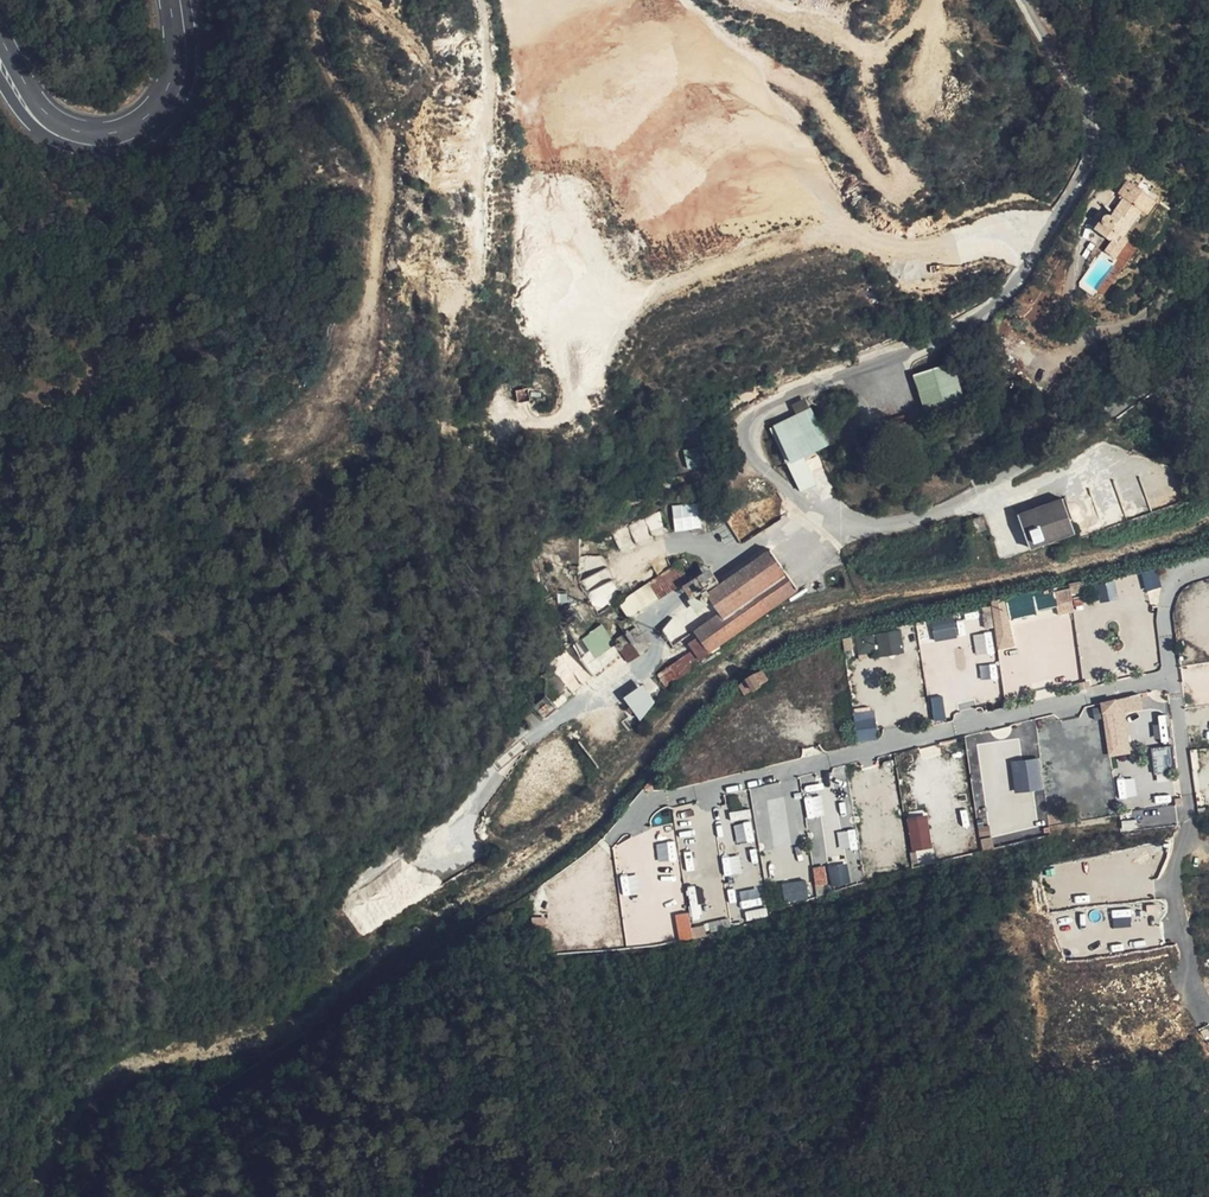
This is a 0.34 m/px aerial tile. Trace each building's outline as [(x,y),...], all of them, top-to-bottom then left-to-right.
[(1130,176),(1144,163),(1133,151),(1120,165),(1130,176)] [(1093,228),(1111,241),(1115,244),(1120,237),(1141,211),(1146,215),(1155,203),(1128,182),(1118,195),(1121,198),(1109,214),(1101,216),(1093,228)] [(1115,244),(1111,241),(1103,251),(1114,260),(1128,243),(1120,237),(1115,244)] [(953,362),(913,374),(926,415),(965,402),(953,362)] [(517,401),(528,400),(526,388),(515,390),(517,401)] [(770,428),(799,490),(816,483),(805,457),(828,444),(812,407),(770,428)] [(681,451),(688,469),(697,465),(690,448),(681,451)] [(1065,499),(1019,516),(1031,549),(1077,533),(1065,499)] [(700,529),(697,505),(673,509),(675,532),(700,529)] [(633,539),(664,533),(660,515),(629,521),(633,539)] [(986,530),(980,517),(967,522),(971,535),(986,530)] [(707,593),(719,613),(723,619),(786,576),(768,551),(707,593)] [(619,624),(625,634),(632,645),(642,638),(630,619),(688,582),(684,576),(676,564),(617,602),(628,618),(619,624)] [(701,566),(684,576),(688,582),(702,573),(704,571),(701,566)] [(1144,589),(1159,587),(1156,569),(1142,572),(1144,589)] [(702,573),(688,582),(696,595),(711,585),(702,573)] [(693,631),(698,638),(708,653),(797,590),(786,576),(723,619),(719,613),(693,631)] [(596,605),(618,595),(611,580),(586,591),(592,604),(595,603),(596,605)] [(1114,581),(1096,584),(1099,602),(1117,598),(1114,581)] [(554,592),(548,582),(534,590),(544,607),(567,606),(565,591),(554,592)] [(1006,598),(989,601),(998,649),(1015,646),(1006,598)] [(615,615),(609,608),(600,614),(610,628),(612,626),(615,615)] [(581,620),(576,613),(557,626),(562,633),(581,620)] [(930,621),(935,642),(958,636),(953,615),(930,621)] [(672,641),(682,630),(671,620),(661,630),(672,641)] [(609,638),(601,627),(590,635),(598,646),(609,638)] [(900,631),(855,635),(857,657),(902,653),(900,631)] [(993,647),(990,632),(973,636),(976,651),(993,647)] [(632,645),(625,634),(612,643),(627,664),(650,649),(642,638),(632,645)] [(692,651),(698,660),(708,653),(698,638),(688,644),(692,651)] [(665,688),(701,665),(698,660),(692,651),(657,675),(665,688)] [(565,685),(558,677),(549,683),(556,691),(565,685)] [(753,690),(759,684),(754,677),(746,684),(753,690)] [(642,684),(623,696),(637,718),(656,705),(642,684)] [(1140,694),(1099,701),(1109,757),(1132,753),(1125,714),(1143,711),(1140,694)] [(944,697),(932,697),(932,720),(944,720),(944,697)] [(547,702),(538,709),(543,716),(552,709),(547,702)] [(637,719),(629,706),(622,711),(631,723),(637,719)] [(874,710),(854,712),(856,741),(877,740),(874,710)] [(1158,724),(1159,738),(1167,737),(1166,723),(1158,724)] [(996,732),(966,734),(971,799),(981,798),(976,743),(997,741),(996,732)] [(1151,749),(1153,771),(1172,769),(1170,747),(1151,749)] [(1040,757),(1011,761),(1015,794),(1044,790),(1040,757)] [(1136,796),(1134,777),(1117,779),(1119,797),(1136,796)] [(783,784),(751,787),(758,850),(789,847),(783,784)] [(824,816),(822,796),(804,797),(806,818),(824,816)] [(1168,819),(1176,818),(1175,806),(1167,806),(1168,819)] [(927,815),(907,818),(912,852),(932,849),(927,815)] [(820,830),(809,831),(812,864),(826,863),(823,827),(826,827),(825,816),(819,817),(820,830)] [(737,843),(753,840),(750,822),(734,825),(737,843)] [(837,831),(839,850),(857,848),(855,830),(837,831)] [(739,855),(722,857),(724,875),(741,873),(739,855)] [(847,863),(827,866),(831,886),(850,883),(847,863)] [(813,868),(815,885),(828,884),(826,867),(813,868)] [(636,894),(636,875),(621,876),(622,894),(636,894)] [(805,880),(781,883),(784,903),(808,899),(805,880)] [(742,908),(761,904),(757,888),(738,892),(742,908)] [(1111,909),(1112,927),(1131,926),(1130,909),(1111,909)] [(689,912),(675,914),(679,940),(693,938),(689,912)]
